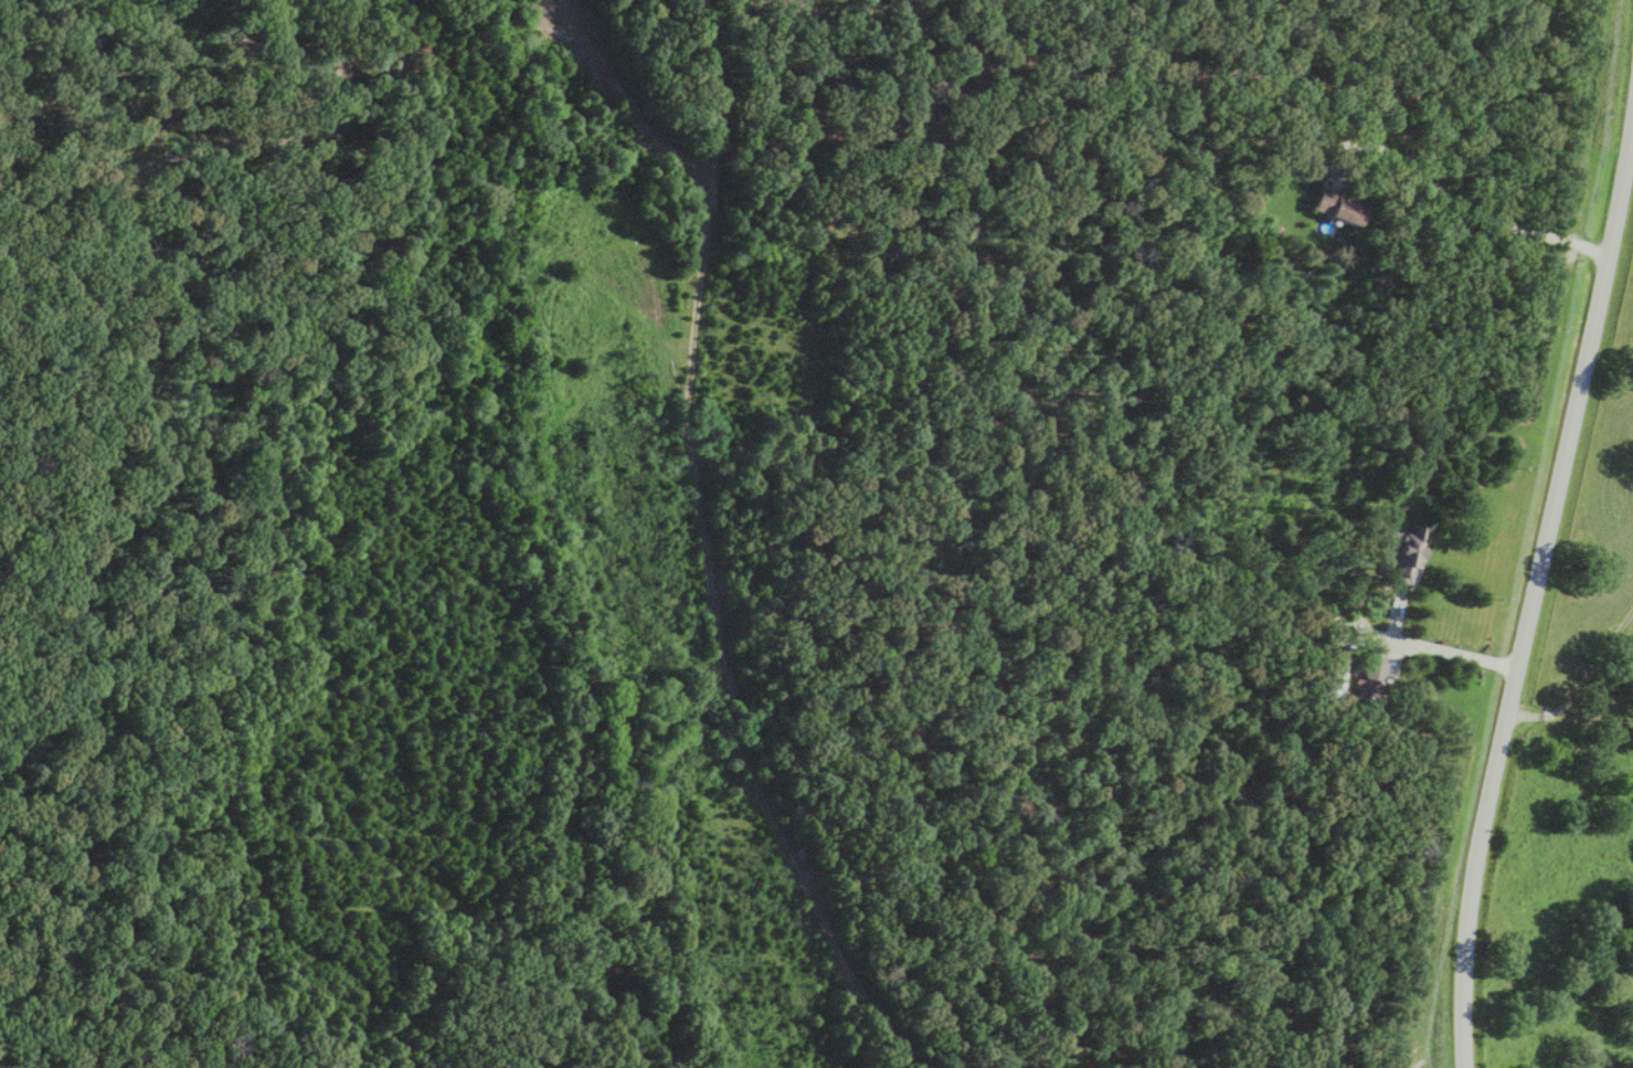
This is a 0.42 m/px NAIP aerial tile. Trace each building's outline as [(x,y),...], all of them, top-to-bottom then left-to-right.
[(1309,210),(1352,228),(1361,206),(1317,188),(1309,210)] [(1422,530),(1403,527),(1402,535),(1383,532),(1381,547),(1389,548),(1384,579),(1413,584),(1422,530)] [(1316,697),(1340,699),(1345,656),(1321,653),(1316,697)] [(1376,700),(1376,661),(1354,661),(1354,700),(1376,700)]
